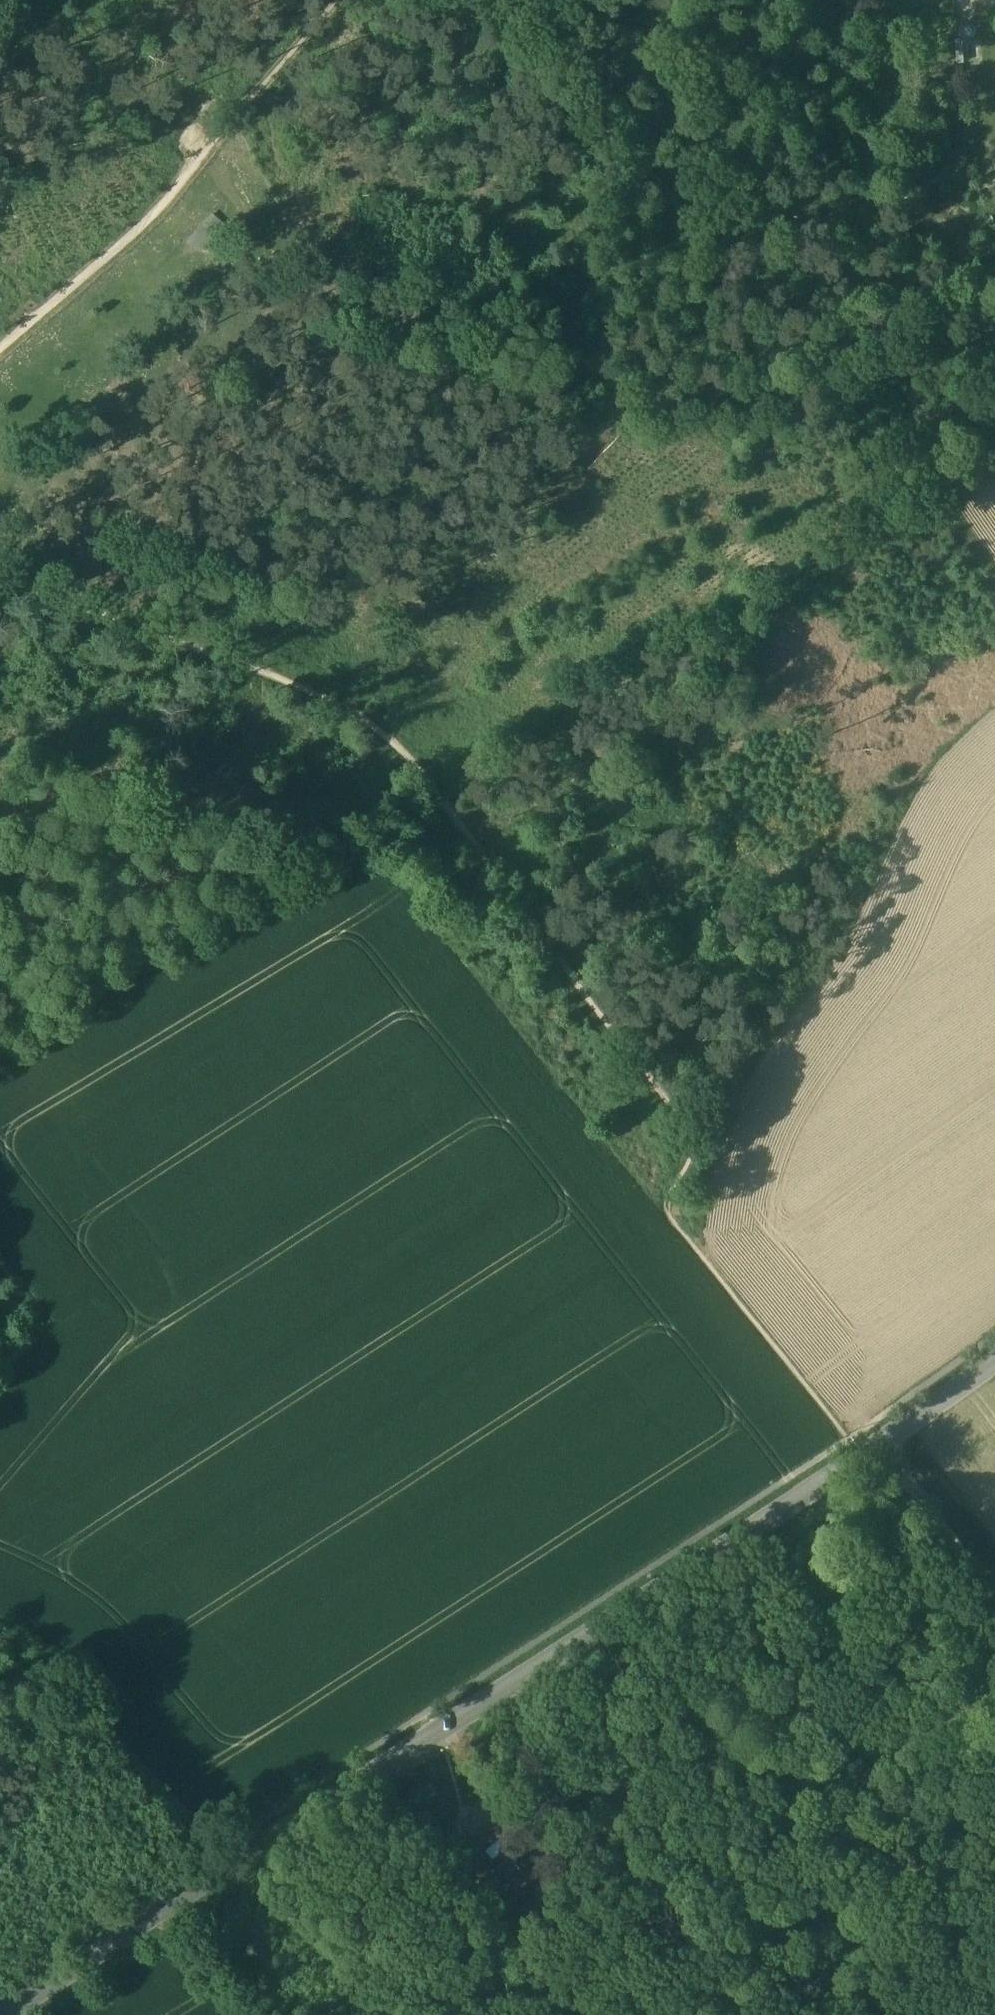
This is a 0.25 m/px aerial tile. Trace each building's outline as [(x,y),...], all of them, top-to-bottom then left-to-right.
[(512,1802),(500,1812),(515,1830),(518,1827),(526,1837),(535,1830),(512,1802)] [(491,1804),(475,1818),(473,1816),(474,1818),(467,1824),(465,1822),(485,1848),(486,1847),(486,1846),(501,1834),(504,1838),(513,1831),(514,1831),(515,1830),(500,1812),(492,1803),(491,1804)] [(504,1838),(515,1852),(529,1840),(526,1837),(518,1827),(515,1830),(514,1831),(513,1831),(504,1838)]
